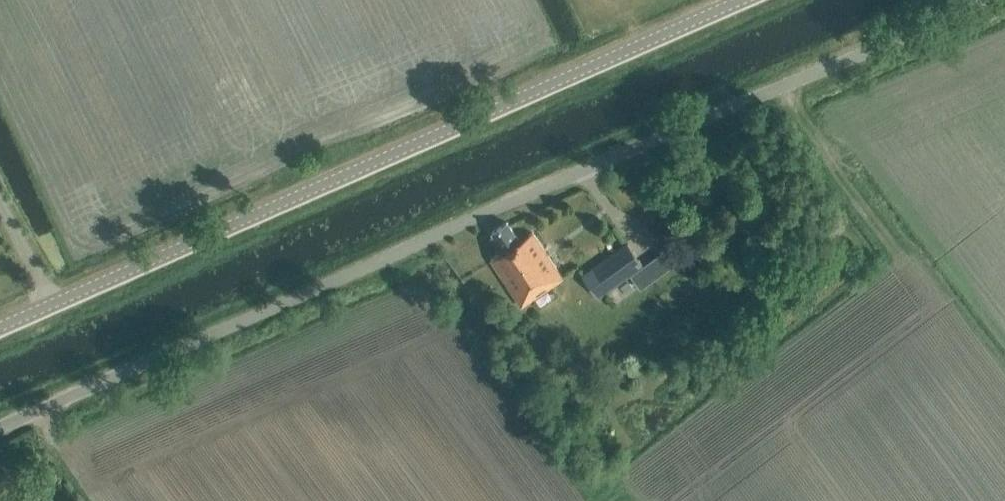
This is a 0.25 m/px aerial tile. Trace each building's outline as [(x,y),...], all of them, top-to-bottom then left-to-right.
[(522,305),(563,277),(532,232),(519,241),(507,222),(492,232),(494,235),(490,238),(500,253),(491,260),(522,305)] [(599,299),(644,266),(627,243),(582,276),(599,299)]
